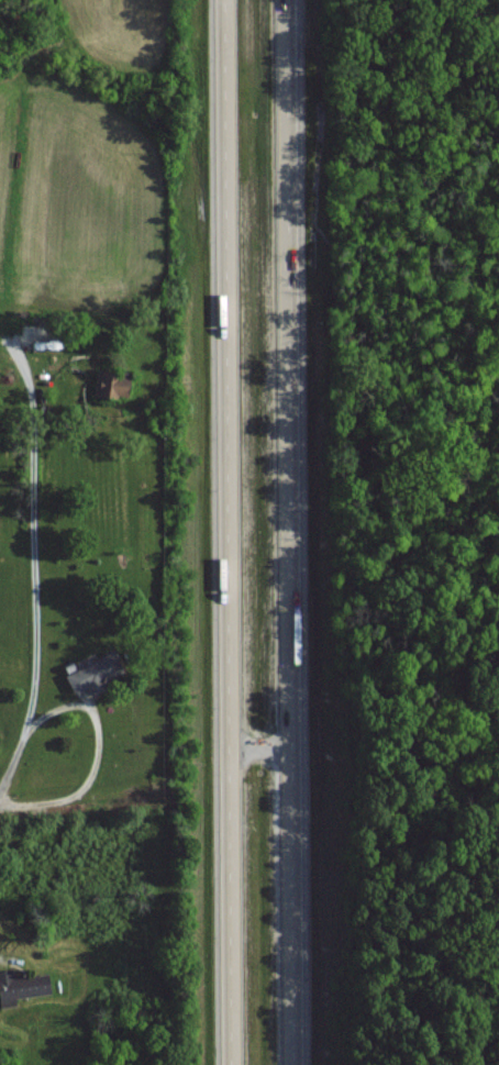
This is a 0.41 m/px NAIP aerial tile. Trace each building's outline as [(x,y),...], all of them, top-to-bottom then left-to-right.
[(19,348),(48,348),(48,324),(19,324),(19,348)] [(121,678),(115,654),(64,667),(70,691),(121,678)] [(48,975),(0,977),(0,998),(49,997),(48,975)]
